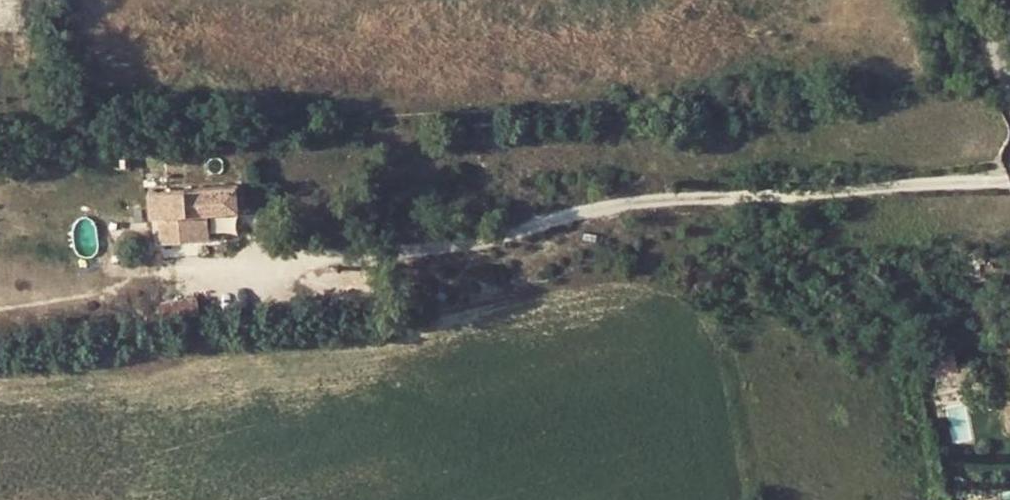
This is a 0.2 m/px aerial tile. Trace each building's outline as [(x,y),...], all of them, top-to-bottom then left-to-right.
[(150,211),(157,210),(203,209),(234,208),(234,185),(150,189),(150,211)] [(204,241),(203,209),(157,210),(158,242),(204,241)] [(243,231),(242,215),(216,216),(217,232),(243,231)]
